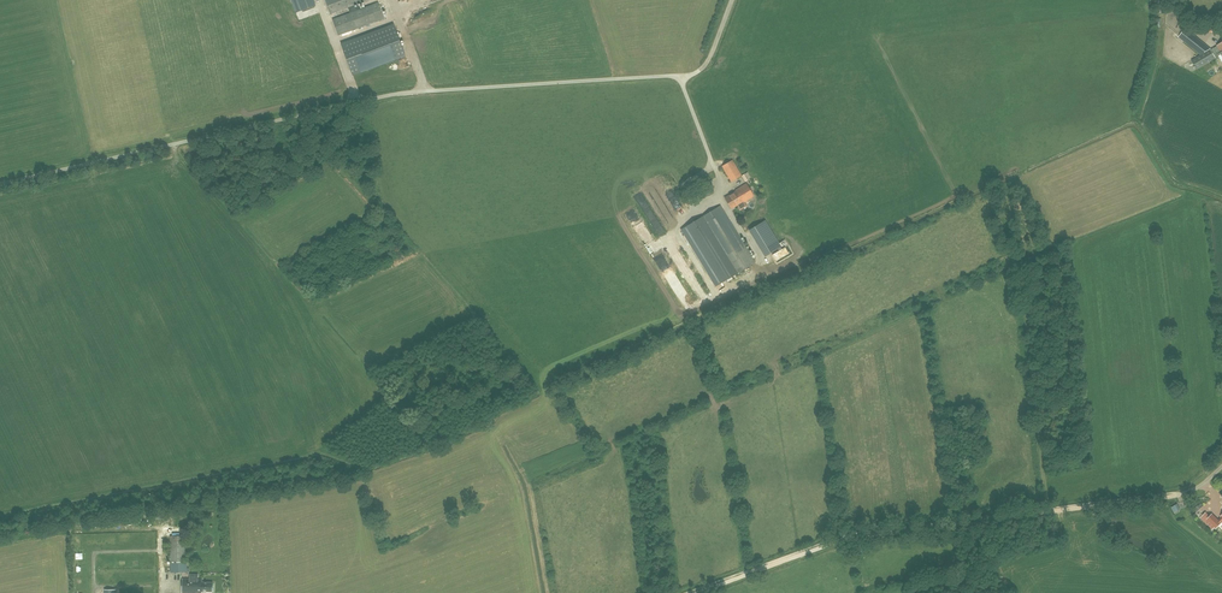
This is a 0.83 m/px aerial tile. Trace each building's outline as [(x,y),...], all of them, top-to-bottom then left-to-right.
[(316,6),(314,0),(298,0),(302,11),(316,6)] [(384,18),(378,3),(360,10),(359,7),(355,8),(354,5),(369,0),(325,0),(330,14),(348,8),(350,13),(332,20),(338,35),(384,18)] [(405,56),(393,24),(341,43),(353,76),(405,56)] [(1213,32),(1213,31),(1217,31),(1218,26),(1204,24),(1203,31),(1213,32)] [(1202,54),(1196,58),(1192,60),(1197,69),(1216,58),(1211,50),(1211,49),(1210,49),(1190,33),(1185,41),(1202,54)] [(1216,58),(1217,60),(1220,58),(1221,61),(1221,43),(1211,50),(1216,58)] [(722,166),(731,182),(742,175),(733,160),(722,166)] [(701,184),(709,196),(714,193),(707,181),(701,184)] [(743,202),(744,203),(754,197),(746,184),(736,190),(737,191),(725,198),(731,209),(743,202)] [(674,190),(667,193),(676,211),(683,208),(674,190)] [(662,225),(649,206),(643,210),(656,229),(662,225)] [(755,262),(744,244),(724,212),(721,206),(688,226),(722,282),(755,262)] [(765,221),(754,227),(770,253),(781,246),(765,221)] [(153,513),(153,521),(170,520),(169,512),(153,513)] [(1201,518),(1212,529),(1215,527),(1216,528),(1221,523),(1220,522),(1221,521),(1221,515),(1221,516),(1221,517),(1218,520),(1212,514),(1207,519),(1203,515),(1201,518)] [(185,526),(185,527),(187,517),(178,515),(175,523),(185,526)] [(171,572),(187,572),(187,536),(170,536),(171,572)] [(183,579),(182,592),(189,592),(202,592),(212,592),(213,583),(202,582),(202,580),(183,579)]
